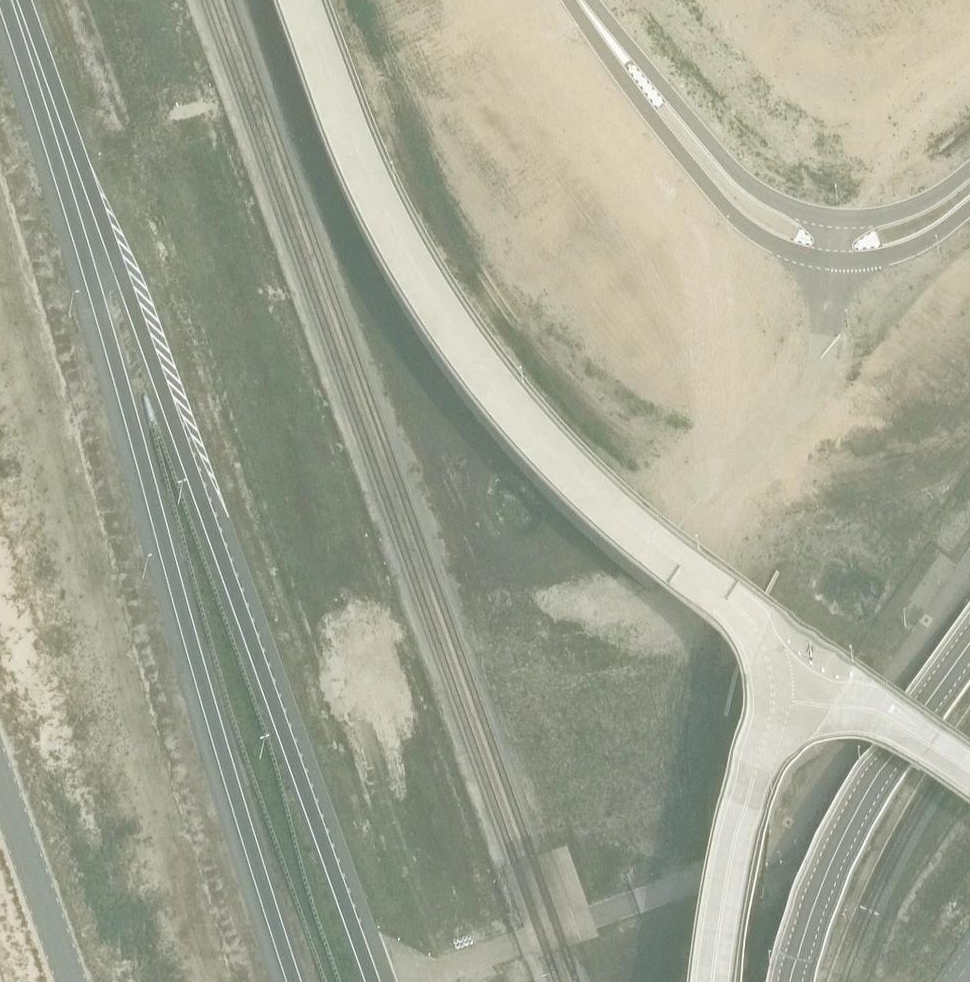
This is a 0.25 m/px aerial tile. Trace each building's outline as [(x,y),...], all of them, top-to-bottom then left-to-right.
[(615,882),(587,795),(544,809),(572,896),(615,882)] [(618,945),(594,953),(604,981),(630,981),(618,945)]
